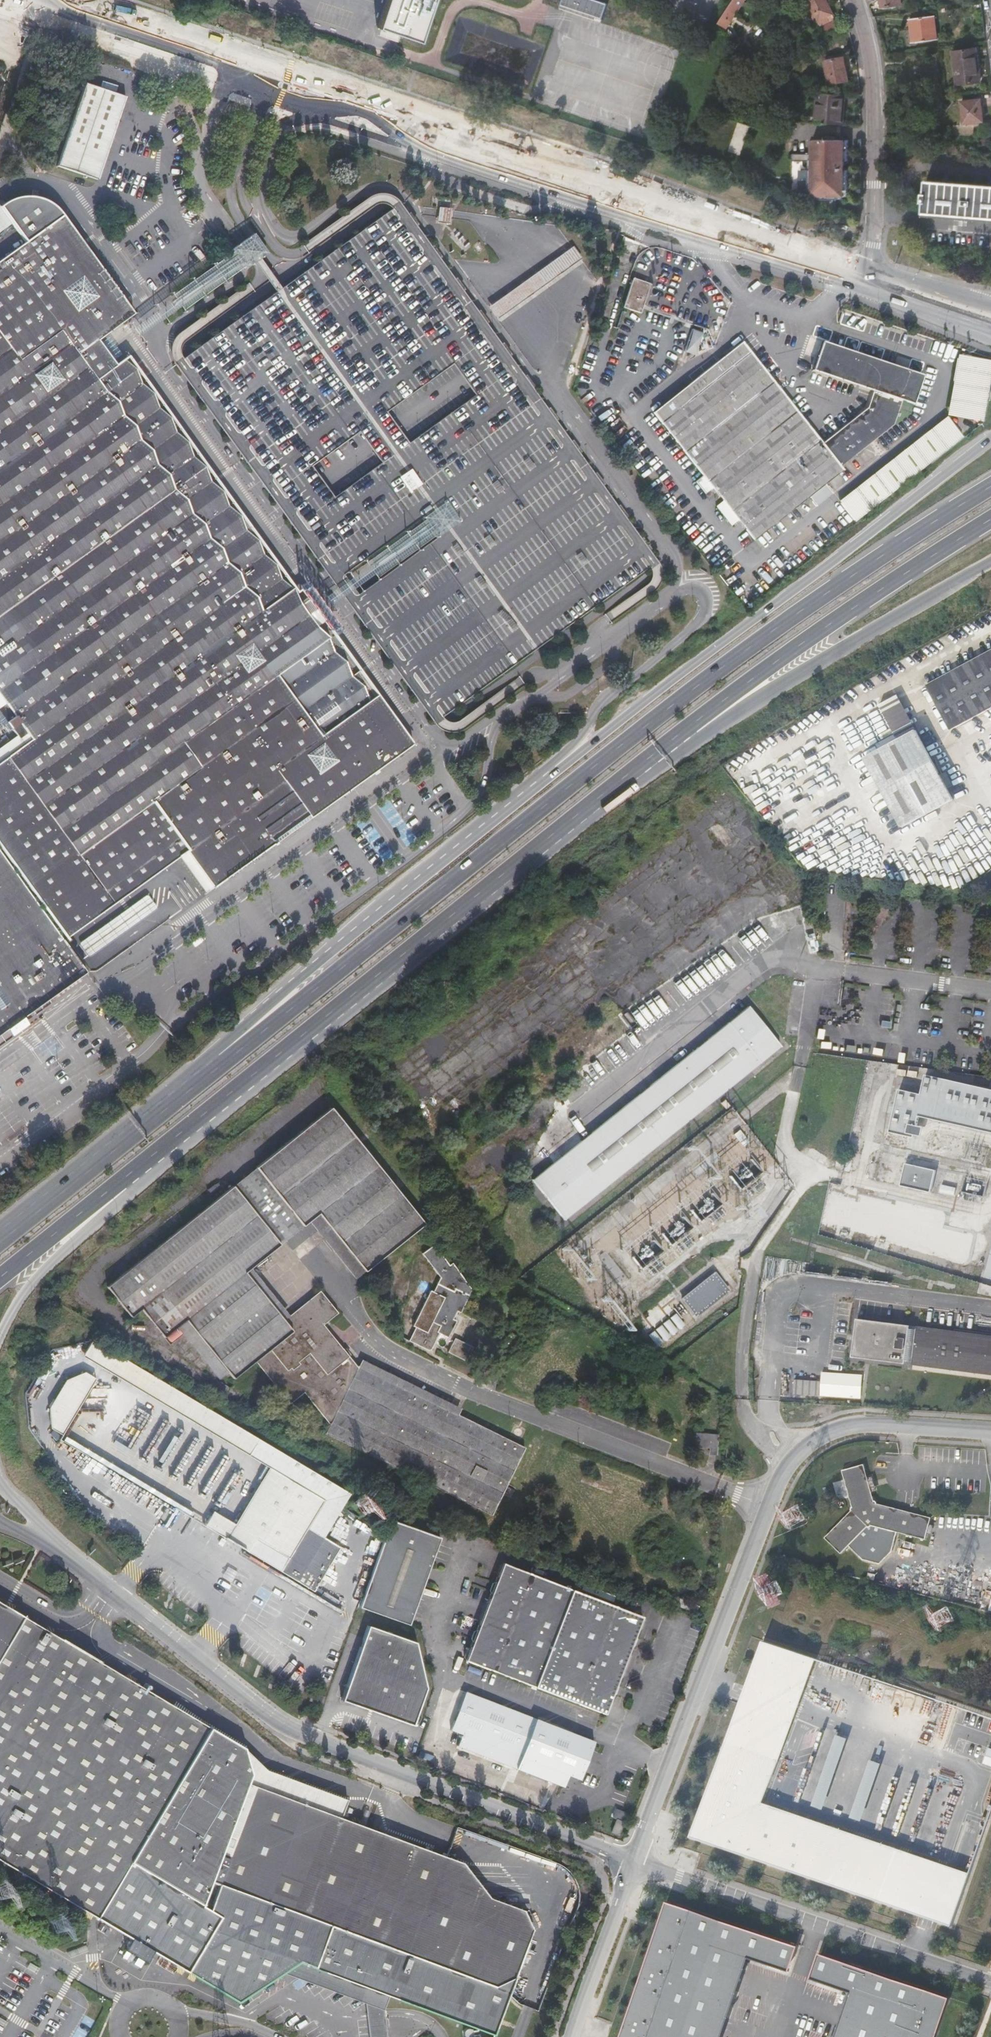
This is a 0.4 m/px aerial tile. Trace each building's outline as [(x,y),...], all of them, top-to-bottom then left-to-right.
[(381,25),(422,39),(435,0),(389,0),(381,25)] [(602,21),(608,3),(599,0),(562,0),(560,7),(602,21)] [(726,23),(735,28),(750,0),(738,0),(726,23)] [(816,14),(812,6),(809,0),(806,0),(817,22),(819,21),(816,14)] [(819,2),(823,10),(816,14),(819,21),(822,26),(824,26),(828,34),(842,28),(829,3),(827,0),(824,0),(819,2)] [(819,2),(812,6),(816,14),(823,10),(819,2)] [(939,38),(936,15),(912,18),(915,42),(939,38)] [(671,70),(675,56),(576,24),(571,38),(671,70)] [(748,55),(753,61),(757,58),(759,55),(761,51),(751,39),(747,46),(752,52),(748,55)] [(747,46),(743,49),(748,55),(752,52),(747,46)] [(562,48),(553,77),(588,87),(597,58),(562,48)] [(976,48),(953,50),(957,84),(980,81),(976,48)] [(842,63),(840,52),(822,55),(826,78),(846,75),(844,62),(842,63)] [(757,58),(753,61),(757,67),(762,64),(766,69),(768,66),(759,55),(757,58)] [(757,67),(762,73),(766,69),(762,64),(757,67)] [(657,111),(666,82),(614,66),(605,95),(657,111)] [(762,73),(766,79),(770,75),(766,69),(762,73)] [(770,83),(775,90),(778,87),(774,81),(770,83)] [(800,91),(818,90),(818,81),(805,81),(800,91)] [(129,99),(86,85),(59,168),(102,181),(129,99)] [(783,92),(778,87),(775,90),(779,95),(783,92)] [(548,89),(544,104),(648,137),(653,122),(548,89)] [(819,119),(844,119),(843,90),(819,90),(819,119)] [(779,95),(783,101),(787,98),(783,92),(779,95)] [(963,120),(967,120),(982,118),(980,97),(961,99),(963,120)] [(834,130),(824,130),(824,134),(811,134),(811,148),(791,148),(791,155),(811,155),(810,183),(814,183),(822,187),(822,190),(833,190),(833,187),(841,183),(844,183),(844,163),(842,163),(839,160),(841,159),(841,154),(844,154),(845,134),(834,134),(834,130)] [(990,224),(990,188),(926,184),(923,219),(967,222),(990,224)] [(62,214),(57,207),(50,202),(41,198),(33,196),(24,196),(16,197),(9,200),(0,206),(0,207),(12,223),(25,242),(62,214)] [(276,286),(171,361),(433,724),(658,563),(397,200),(276,286)] [(0,207),(0,232),(12,223),(0,207)] [(434,224),(437,225),(438,220),(443,220),(443,225),(446,226),(447,219),(448,211),(436,209),(435,218),(434,224)] [(299,602),(291,608),(247,548),(258,540),(259,539),(245,519),(242,521),(233,528),(115,365),(105,352),(97,340),(103,336),(134,314),(62,214),(25,242),(0,260),(0,696),(6,704),(0,707),(0,713),(16,735),(19,739),(27,733),(31,739),(0,762),(0,848),(66,939),(179,856),(186,851),(213,888),(275,843),(273,840),(292,827),(300,821),(308,815),(310,818),(348,791),(413,744),(398,722),(389,728),(378,713),(369,700),(378,694),(360,670),(352,676),(346,662),(334,652),(329,638),(321,631),(317,627),(299,602)] [(488,311),(497,323),(580,264),(572,252),(488,311)] [(626,313),(621,328),(633,333),(640,313),(645,314),(655,285),(637,279),(627,308),(631,310),(630,314),(626,313)] [(696,352),(702,332),(692,329),(687,350),(696,352)] [(115,365),(121,361),(103,336),(97,340),(105,352),(115,365)] [(845,465),(826,442),(746,342),(656,414),(707,476),(700,482),(710,494),(717,489),(760,540),(814,496),(822,506),(838,493),(830,483),(847,469),(845,465)] [(927,377),(825,342),(816,370),(879,392),(874,408),(826,442),(845,465),(900,425),(908,400),(918,404),(927,377)] [(947,415),(981,422),(990,366),(990,361),(958,355),(947,415)] [(123,360),(121,361),(115,365),(233,528),(242,521),(241,516),(228,505),(223,491),(211,481),(205,467),(193,456),(187,442),(176,432),(170,417),(158,407),(152,393),(141,384),(135,369),(123,360)] [(855,522),(963,437),(947,416),(838,502),(854,521),(855,522)] [(264,554),(258,540),(247,548),(291,608),(299,602),(293,588),(281,579),(276,565),(264,554)] [(926,685),(951,731),(990,709),(990,651),(926,685)] [(386,706),(378,694),(369,700),(378,713),(389,728),(398,722),(386,706)] [(898,741),(917,730),(898,695),(879,705),(898,741)] [(942,775),(917,730),(898,741),(865,759),(903,828),(955,800),(949,788),(954,786),(947,773),(942,775)] [(31,739),(27,733),(19,739),(16,735),(0,747),(0,762),(31,739)] [(890,737),(878,742),(880,747),(892,742),(890,737)] [(302,824),(300,821),(292,827),(294,830),(302,824)] [(206,893),(213,888),(186,851),(179,856),(206,893)] [(0,854),(0,1034),(24,1017),(48,999),(85,972),(0,854)] [(78,946),(89,960),(124,933),(156,909),(146,895),(113,920),(78,946)] [(24,1017),(27,1021),(51,1003),(48,999),(24,1017)] [(707,1112),(784,1050),(775,1039),(752,1012),(673,1075),(603,1130),(537,1184),(568,1223),(605,1193),(707,1112)] [(0,1034),(0,1045),(29,1025),(27,1021),(24,1017),(0,1034)] [(990,1133),(990,1090),(926,1075),(921,1095),(899,1090),(890,1132),(914,1138),(915,1135),(917,1126),(919,1116),(990,1133)] [(266,1163),(260,1167),(307,1227),(312,1223),(322,1215),(368,1273),(427,1227),(373,1157),(335,1108),(266,1163)] [(917,1126),(915,1135),(922,1137),(924,1127),(917,1126)] [(906,1164),(901,1185),(931,1193),(936,1171),(906,1164)] [(293,1238),(307,1227),(260,1167),(236,1186),(283,1246),(293,1238)] [(940,1191),(955,1195),(956,1188),(941,1185),(940,1191)] [(195,1329),(234,1379),(256,1361),(291,1405),(305,1394),(331,1427),(327,1435),(487,1512),(497,1491),(507,1495),(510,1487),(501,1483),(519,1445),(458,1416),(375,1376),(358,1368),(356,1367),(323,1326),(338,1314),(321,1292),(290,1315),(284,1320),(247,1273),(254,1268),(283,1246),(236,1186),(167,1240),(108,1286),(132,1317),(142,1310),(171,1347),(187,1335),(195,1329)] [(829,1195),(823,1221),(890,1236),(922,1243),(922,1242),(923,1237),(929,1212),(897,1205),(871,1199),(869,1205),(829,1195)] [(358,1281),(368,1273),(322,1215),(312,1223),(358,1281)] [(969,1234),(932,1226),(930,1238),(928,1244),(928,1245),(964,1253),(969,1234)] [(412,1344),(433,1354),(442,1337),(451,1341),(459,1324),(456,1322),(459,1314),(463,1316),(474,1293),(455,1267),(452,1269),(437,1248),(426,1257),(443,1282),(436,1295),(432,1294),(416,1329),(418,1331),(412,1344)] [(290,1315),(254,1268),(247,1273),(284,1320),(290,1315)] [(729,1291),(714,1272),(682,1298),(696,1317),(729,1291)] [(863,1283),(843,1277),(842,1283),(863,1286),(863,1283)] [(854,1360),(907,1367),(911,1331),(912,1329),(859,1322),(854,1360)] [(226,1384),(234,1379),(195,1329),(187,1335),(226,1384)] [(919,1330),(919,1332),(914,1368),(990,1378),(990,1339),(919,1330)] [(919,1332),(911,1331),(907,1367),(914,1368),(919,1332)] [(279,1452),(93,1341),(83,1358),(269,1469),(279,1452)] [(457,1341),(450,1356),(470,1365),(476,1351),(457,1341)] [(361,1361),(358,1368),(375,1376),(458,1416),(461,1409),(361,1361)] [(63,1437),(97,1380),(85,1373),(66,1381),(49,1410),(51,1430),(63,1437)] [(720,1434),(699,1434),(699,1446),(713,1446),(714,1452),(720,1452),(720,1434)] [(350,1495),(279,1452),(269,1469),(236,1525),(227,1540),(314,1593),(341,1549),(324,1538),(350,1495)] [(870,1526),(924,1539),(929,1517),(875,1504),(875,1503),(873,1502),(862,1465),(840,1472),(851,1508),(850,1508),(850,1511),(824,1539),(840,1554),(867,1527),(869,1527),(870,1526)] [(395,1507),(359,1606),(410,1624),(420,1596),(442,1536),(440,1535),(444,1525),(395,1507)] [(236,1525),(214,1512),(205,1527),(227,1540),(236,1525)] [(642,1617),(502,1561),(462,1658),(603,1714),(642,1617)] [(672,1604),(695,1612),(698,1605),(675,1597),(672,1604)] [(95,1919),(129,1939),(123,1949),(144,1961),(150,1952),(185,1972),(218,1917),(201,1907),(210,1882),(247,1783),(249,1774),(242,1747),(0,1603),(0,1862),(95,1919)] [(370,1630),(344,1702),(415,1727),(429,1686),(416,1647),(370,1630)] [(765,1632),(688,1831),(955,1925),(972,1867),(765,1797),(816,1651),(765,1632)] [(469,1686),(467,1691),(573,1732),(575,1727),(529,1710),(469,1686)] [(312,1691),(308,1699),(321,1706),(325,1698),(312,1691)] [(572,1774),(583,1778),(598,1741),(573,1732),(467,1691),(452,1727),(464,1732),(460,1744),(567,1786),(570,1778),(572,1774)] [(825,1808),(848,1737),(838,1734),(814,1805),(825,1808)] [(869,1759),(863,1792),(874,1794),(879,1761),(869,1759)] [(582,1783),(583,1778),(572,1774),(570,1778),(582,1783)] [(491,1902),(460,1862),(247,1783),(210,1882),(220,1885),(211,1908),(223,1915),(189,1977),(239,2006),(288,1974),(303,1963),(390,1995),(492,2036),(533,1933),(525,1914),(491,1902)] [(853,1816),(862,1819),(866,1809),(856,1806),(853,1816)] [(615,1835),(622,1838),(630,1817),(620,1813),(616,1821),(620,1823),(615,1835)] [(794,1946),(668,1904),(621,2036),(718,2036),(746,1956),(786,1971),(794,1946)] [(118,1934),(108,1929),(104,1936),(114,1941),(118,1934)] [(821,1955),(813,1979),(854,1995),(839,2036),(937,2036),(949,1999),(821,1955)] [(288,1974),(298,1978),(343,1994),(366,2002),(370,2036),(387,2036),(384,2009),(390,1995),(303,1963),(288,1974)]
